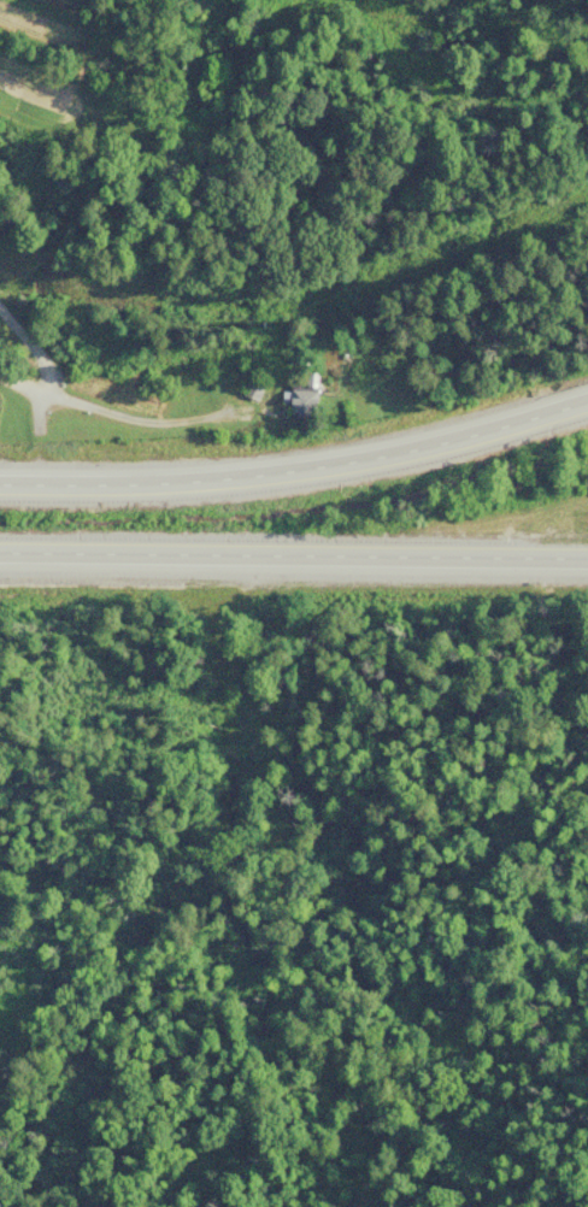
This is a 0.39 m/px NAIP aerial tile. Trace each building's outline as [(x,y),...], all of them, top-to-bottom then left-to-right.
[(279,409),(302,418),(310,394),(287,386),(279,409)]
